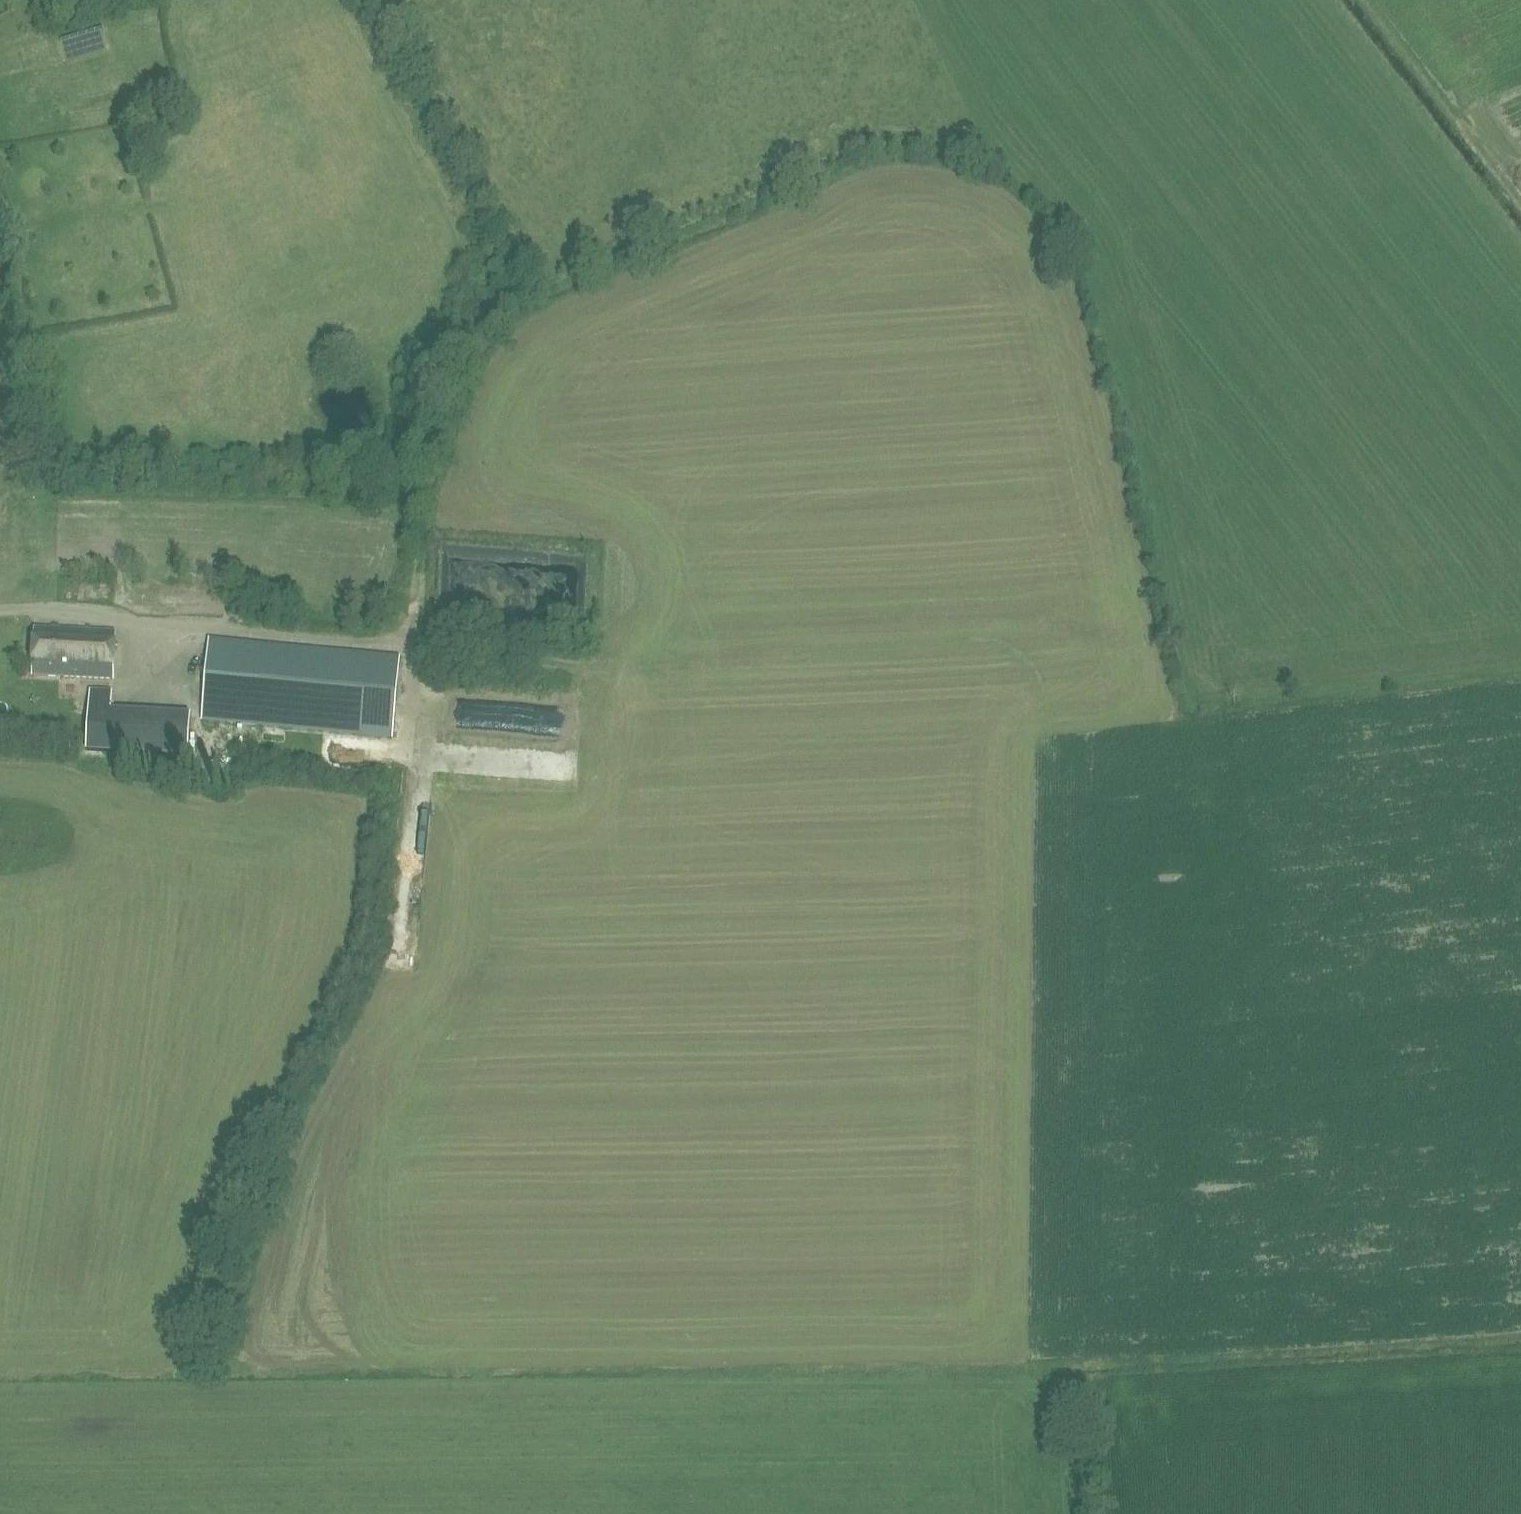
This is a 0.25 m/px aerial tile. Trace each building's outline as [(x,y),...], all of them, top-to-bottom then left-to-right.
[(113,680),(115,632),(35,628),(33,676),(113,680)] [(257,723),(392,736),(400,657),(210,639),(202,719),(257,724),(257,723)]
